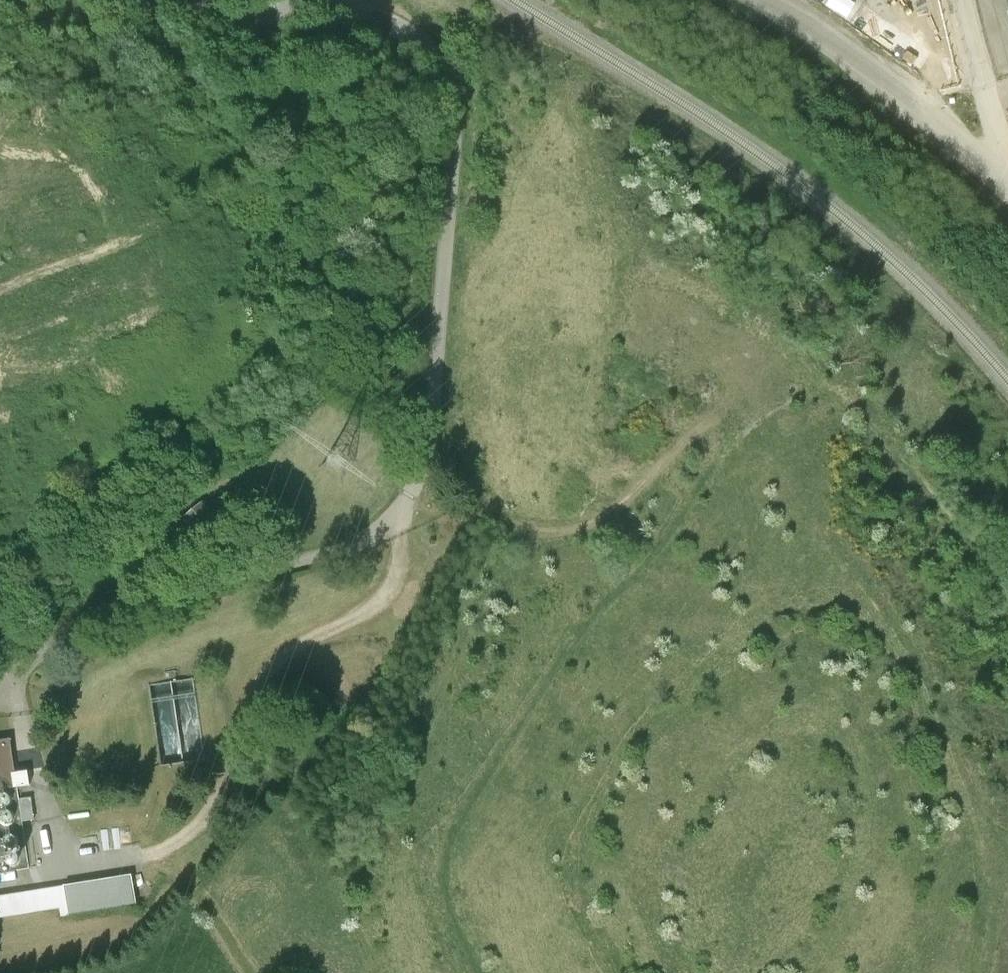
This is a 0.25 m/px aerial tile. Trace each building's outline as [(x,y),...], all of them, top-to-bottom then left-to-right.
[(860,0),(824,0),(823,2),(822,4),(945,89),(967,83),(961,59),(949,62),(860,0)] [(0,746),(0,875),(39,869),(19,743),(0,746)] [(60,912),(139,897),(136,876),(0,900),(0,922),(60,912)]
